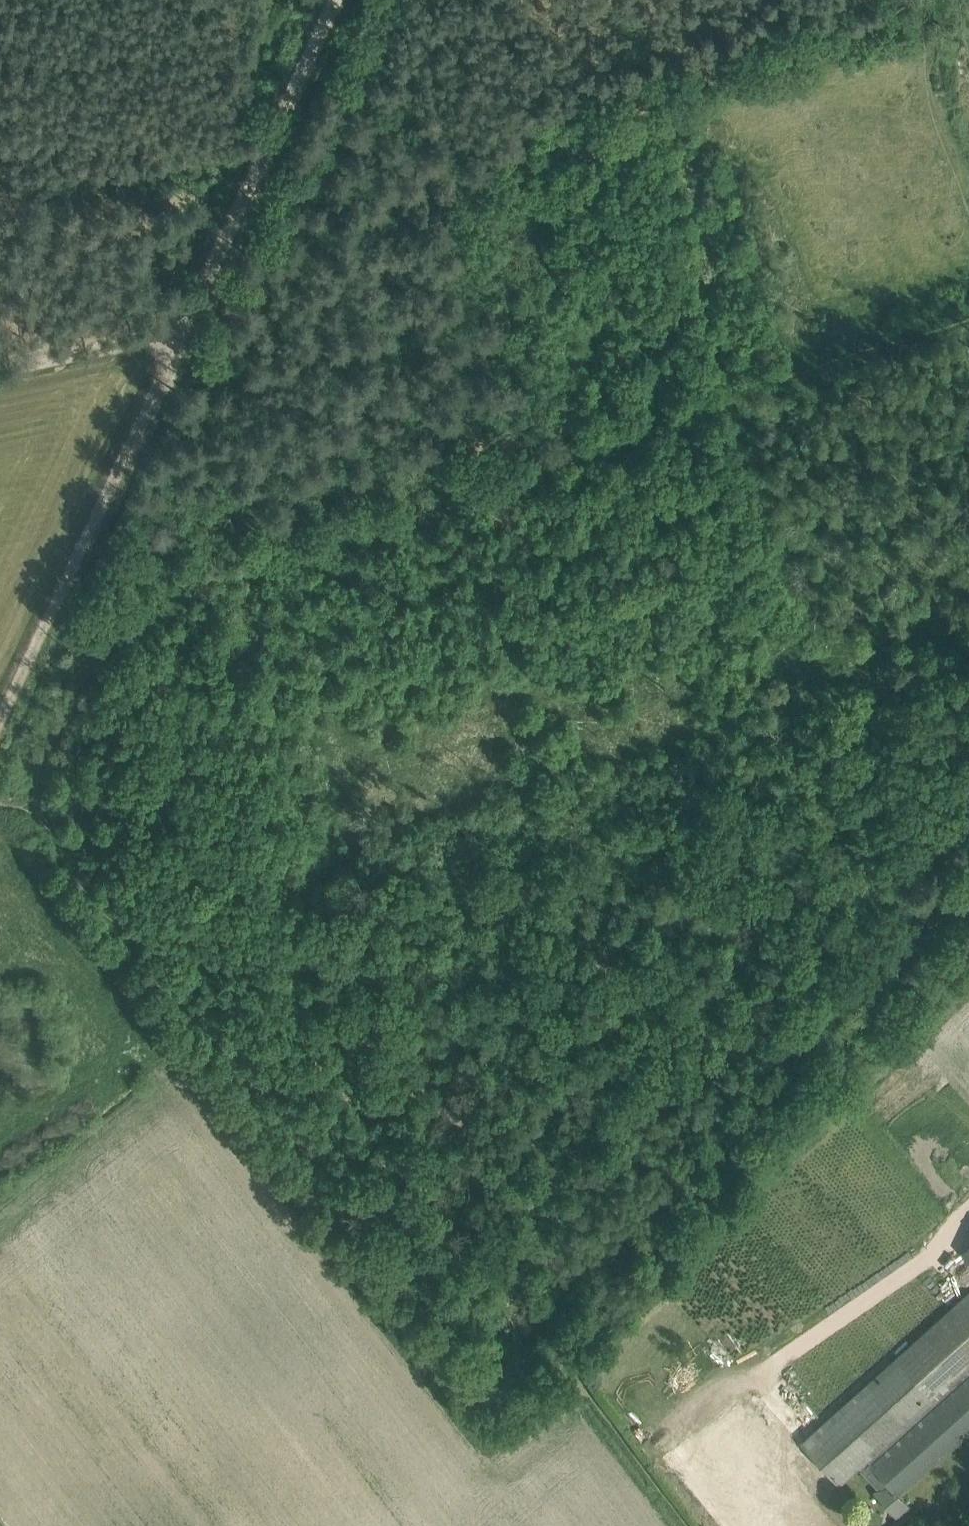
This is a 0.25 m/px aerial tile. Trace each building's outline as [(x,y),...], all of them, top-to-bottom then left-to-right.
[(959,1249),(968,1260),(968,1241),(959,1249)] [(791,1463),(823,1499),(858,1466),(878,1487),(886,1479),(901,1495),(968,1434),(968,1290),(800,1442),(806,1449),(791,1463)] [(715,1525),(830,1525),(834,1522),(732,1399),(660,1459),(715,1525)]
